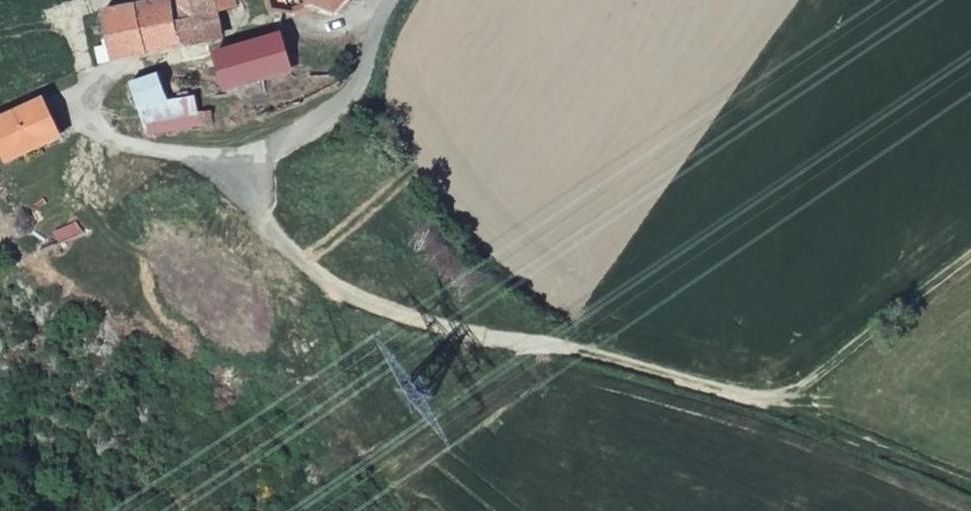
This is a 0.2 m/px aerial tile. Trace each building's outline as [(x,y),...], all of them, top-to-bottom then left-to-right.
[(104,12),(115,57),(223,34),(219,10),(247,4),(246,0),(156,0),(104,12)] [(315,7),(338,12),(348,0),(313,0),(315,7)] [(225,87),(289,70),(279,34),(215,54),(225,87)] [(150,133),(213,122),(209,108),(200,111),(194,92),(171,97),(160,71),(131,80),(150,133)] [(0,117),(0,133),(12,158),(55,139),(53,133),(64,128),(49,95),(0,117)]
